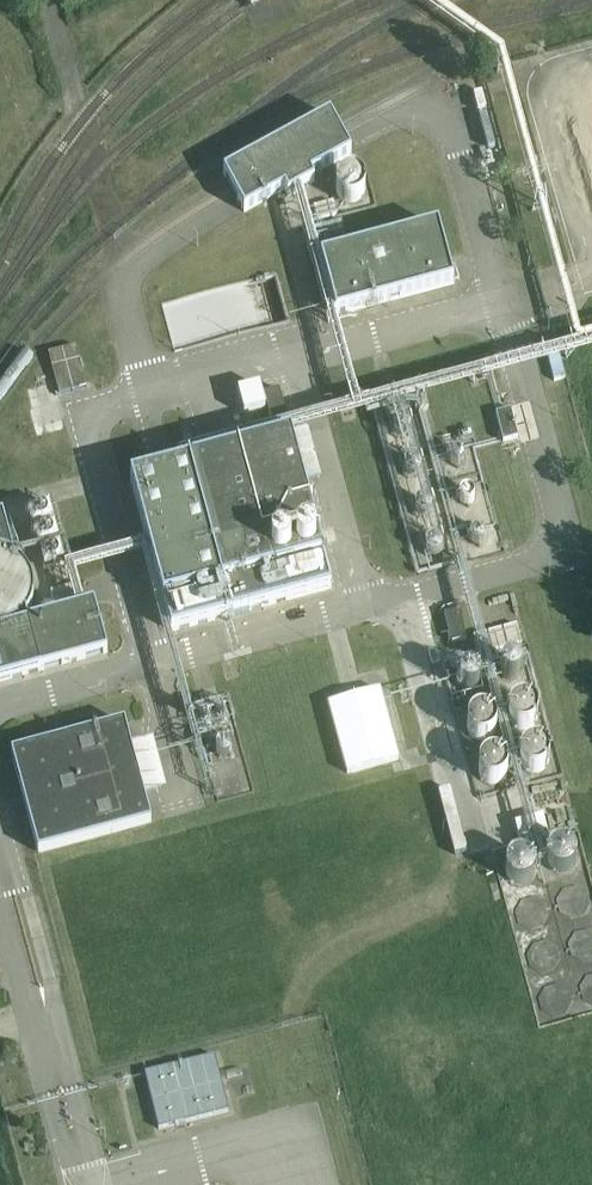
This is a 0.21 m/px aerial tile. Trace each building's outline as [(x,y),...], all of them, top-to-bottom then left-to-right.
[(295,191),(314,181),(310,175),(350,153),(338,130),(330,115),(223,173),(231,188),(243,211),(284,189),(287,196),(295,191)] [(359,197),(359,189),(356,183),(350,179),(343,178),(336,181),(332,187),(331,194),(333,200),(338,205),(346,207),(354,204),(359,197)] [(308,211),(312,226),(333,220),(329,205),(308,211)] [(342,220),(314,227),(317,238),(344,231),(342,220)] [(335,315),(451,284),(436,228),(320,260),(335,315)] [(59,394),(86,387),(75,345),(48,352),(59,394)] [(559,349),(547,352),(554,380),(565,377),(559,349)] [(279,389),(264,393),(272,422),(286,418),(279,389)] [(510,410),(496,414),(503,441),(517,438),(510,410)] [(171,631),(331,587),(290,436),(181,465),(130,479),(171,631)] [(43,568),(64,562),(48,504),(27,510),(43,568)] [(0,515),(0,552),(13,556),(2,515),(0,515)] [(25,614),(31,602),(33,590),(30,577),(24,567),(14,558),(13,556),(0,552),(0,680),(107,651),(94,603),(27,620),(25,614)] [(80,583),(52,590),(55,602),(83,595),(80,583)] [(459,611),(445,614),(452,642),(466,638),(459,611)] [(516,624),(502,627),(507,647),(521,643),(516,624)] [(501,628),(487,632),(492,651),(506,647),(501,628)] [(486,632),(472,636),(477,655),(491,651),(486,632)] [(521,669),(519,664),(513,661),(508,661),(503,665),(501,671),(503,677),(509,680),(515,680),(520,676),(521,669)] [(462,676),(460,682),(462,688),(468,691),(474,691),(479,687),(480,681),(477,675),(472,672),(466,673),(462,676)] [(213,684),(187,686),(189,710),(215,708),(213,684)] [(380,689),(328,703),(347,772),(398,758),(380,689)] [(537,710),(533,704),(528,701),(521,700),(515,703),(511,708),(509,714),(511,721),(515,726),(522,729),(529,728),(534,724),(537,717),(537,710)] [(496,721),(492,715),(486,711),(480,711),(473,713),(469,718),(468,725),(469,732),(474,737),(480,739),(487,738),(493,734),(496,728),(496,721)] [(11,753),(38,851),(151,821),(124,722),(11,753)] [(549,754),(545,748),(539,744),(533,744),(526,746),(522,751),(521,758),(522,765),(527,770),(533,772),(540,771),(546,767),(549,761),(549,754)] [(507,764),(503,758),(498,754),(491,754),(485,756),(480,762),(479,768),(480,775),(485,780),(492,782),(499,781),(504,777),(507,771),(507,764)] [(548,837),(543,816),(515,823),(521,844),(548,837)] [(560,872),(562,872),(564,872),(567,871),(570,869),(573,867),(574,865),(575,863),(576,859),(576,855),(575,853),(574,851),(572,848),(569,845),(567,844),(564,844),(561,843),(557,844),(554,846),(552,848),(550,849),(549,852),(548,854),(548,858),(548,861),(549,864),(550,866),(552,868),(554,869),(557,871),(560,872)] [(518,883),(520,884),(523,883),(524,883),(527,882),(529,880),(531,878),(533,875),(534,873),(535,871),(534,867),(534,864),(533,862),(530,859),(528,858),(526,856),(524,855),(523,855),(519,855),(517,855),(514,856),(512,857),(510,859),(508,862),(506,866),(506,869),(506,872),(507,874),(509,878),(510,879),(513,882),(515,883),(518,883)] [(214,1055),(145,1072),(159,1128),(228,1110),(214,1055)]
